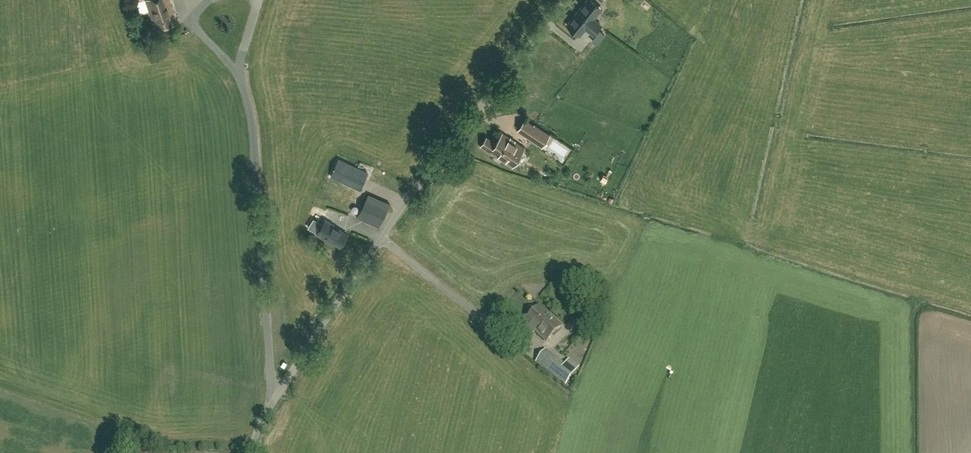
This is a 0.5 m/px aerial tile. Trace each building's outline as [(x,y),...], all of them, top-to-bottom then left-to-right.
[(157,28),(178,21),(170,0),(146,0),(157,28)] [(598,13),(602,8),(591,0),(587,0),(567,25),(580,35),(586,29),(593,34),(601,24),(594,19),(598,13)] [(534,125),(525,120),(518,130),(527,136),(526,137),(541,147),(549,135),(534,125)] [(492,153),(504,161),(512,166),(517,159),(515,158),(518,154),(520,155),(524,148),(503,134),(496,144),(487,138),(481,147),(492,154),(492,153)] [(332,176),(356,187),(360,189),(368,173),(339,160),(332,176)] [(357,218),(376,227),(378,228),(389,204),(368,194),(357,218)] [(314,219),(324,220),(326,207),(317,206),(314,219)] [(341,247),(348,235),(334,227),(335,225),(326,220),(318,233),(326,237),(341,247)] [(318,250),(327,256),(332,250),(324,243),(318,250)] [(592,316),(604,301),(597,295),(584,309),(592,316)] [(586,306),(579,300),(572,309),(579,314),(586,306)] [(535,330),(545,340),(560,325),(539,305),(532,312),(525,319),(529,324),(527,326),(533,332),(535,330)] [(547,349),(536,362),(551,373),(565,385),(579,367),(569,359),(565,363),(561,360),(547,349)]
